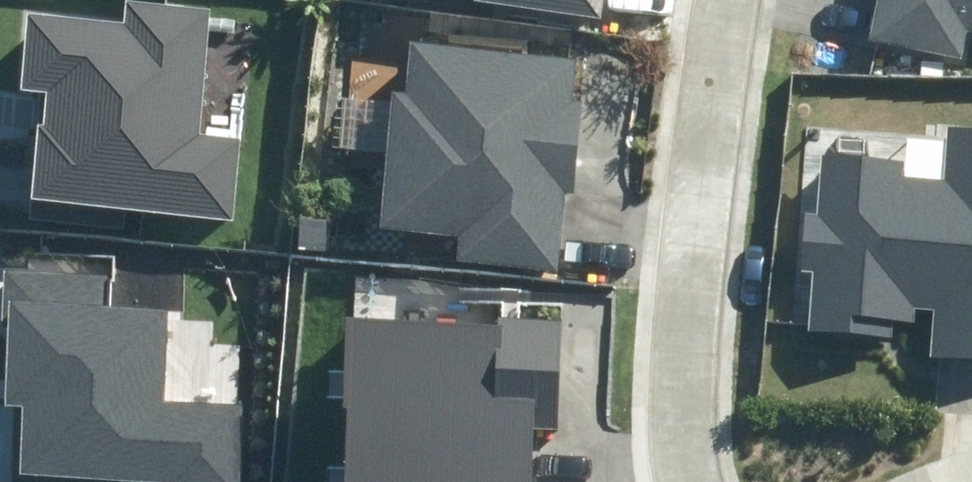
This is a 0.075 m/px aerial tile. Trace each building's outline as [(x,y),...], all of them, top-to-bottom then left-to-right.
[(242,139),(199,135),(211,8),(129,0),(125,0),(123,25),(30,16),(23,89),(47,91),(44,124),(39,124),(32,199),(234,218),(242,139)] [(600,18),(603,0),(476,0),(600,18)] [(971,31),(971,0),(878,0),(869,39),(962,60),(969,30),(971,31)] [(455,264),(559,270),(563,193),(575,194),(581,100),(570,100),(573,57),(410,47),(407,94),(389,93),(381,229),(457,233),(455,264)] [(971,361),(971,132),(957,131),(952,181),(908,177),(910,161),(829,153),(823,213),(810,212),(805,269),(816,269),(810,331),(888,338),(889,320),(912,322),(914,308),(936,310),(931,358),(971,361)] [(245,404),(163,400),(167,311),(104,308),(105,278),(3,274),(1,320),(10,320),(6,407),(25,408),(22,474),(162,479),(162,481),(242,481),(245,404)] [(534,428),(554,429),(560,323),(498,320),(498,325),(352,318),(343,481),(531,481),(534,428)]
